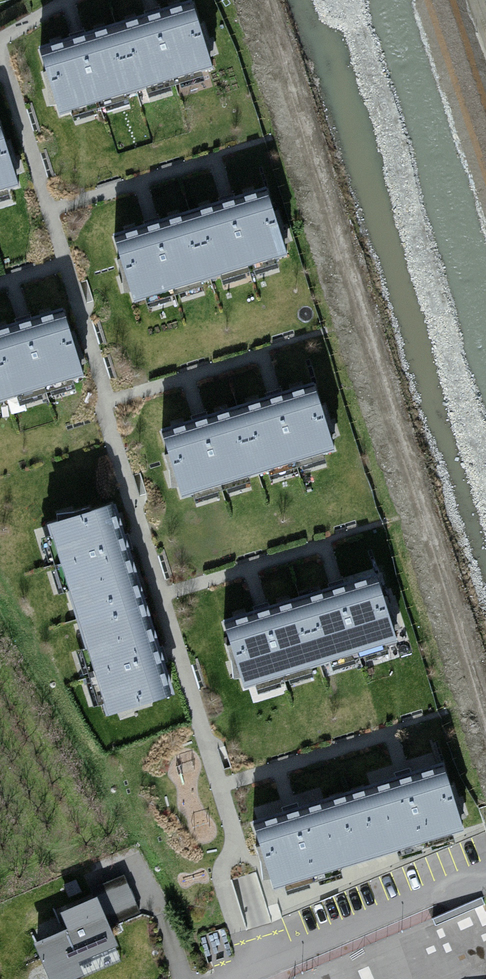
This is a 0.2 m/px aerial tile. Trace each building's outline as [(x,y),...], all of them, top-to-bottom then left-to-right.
[(75,37),(33,49),(54,117),(213,69),(193,1),(152,14),(75,37)] [(15,189),(0,137),(0,193),(15,189)] [(152,227),(111,239),(132,306),(287,257),(266,191),(225,204),(152,227)] [(82,376),(63,311),(21,323),(0,329),(0,400),(82,376)] [(199,427),(158,439),(175,497),(334,451),(317,392),(276,404),(199,427)] [(113,505),(42,527),(102,717),(170,695),(113,505)] [(219,628),(238,691),(396,643),(377,580),(339,591),(263,614),(219,628)] [(290,806),(244,820),(267,891),(461,829),(438,758),(403,769),(290,806)] [(44,978),(75,978),(119,960),(106,929),(140,914),(122,874),(89,889),(92,896),(55,912),(62,928),(28,942),(44,978)]
